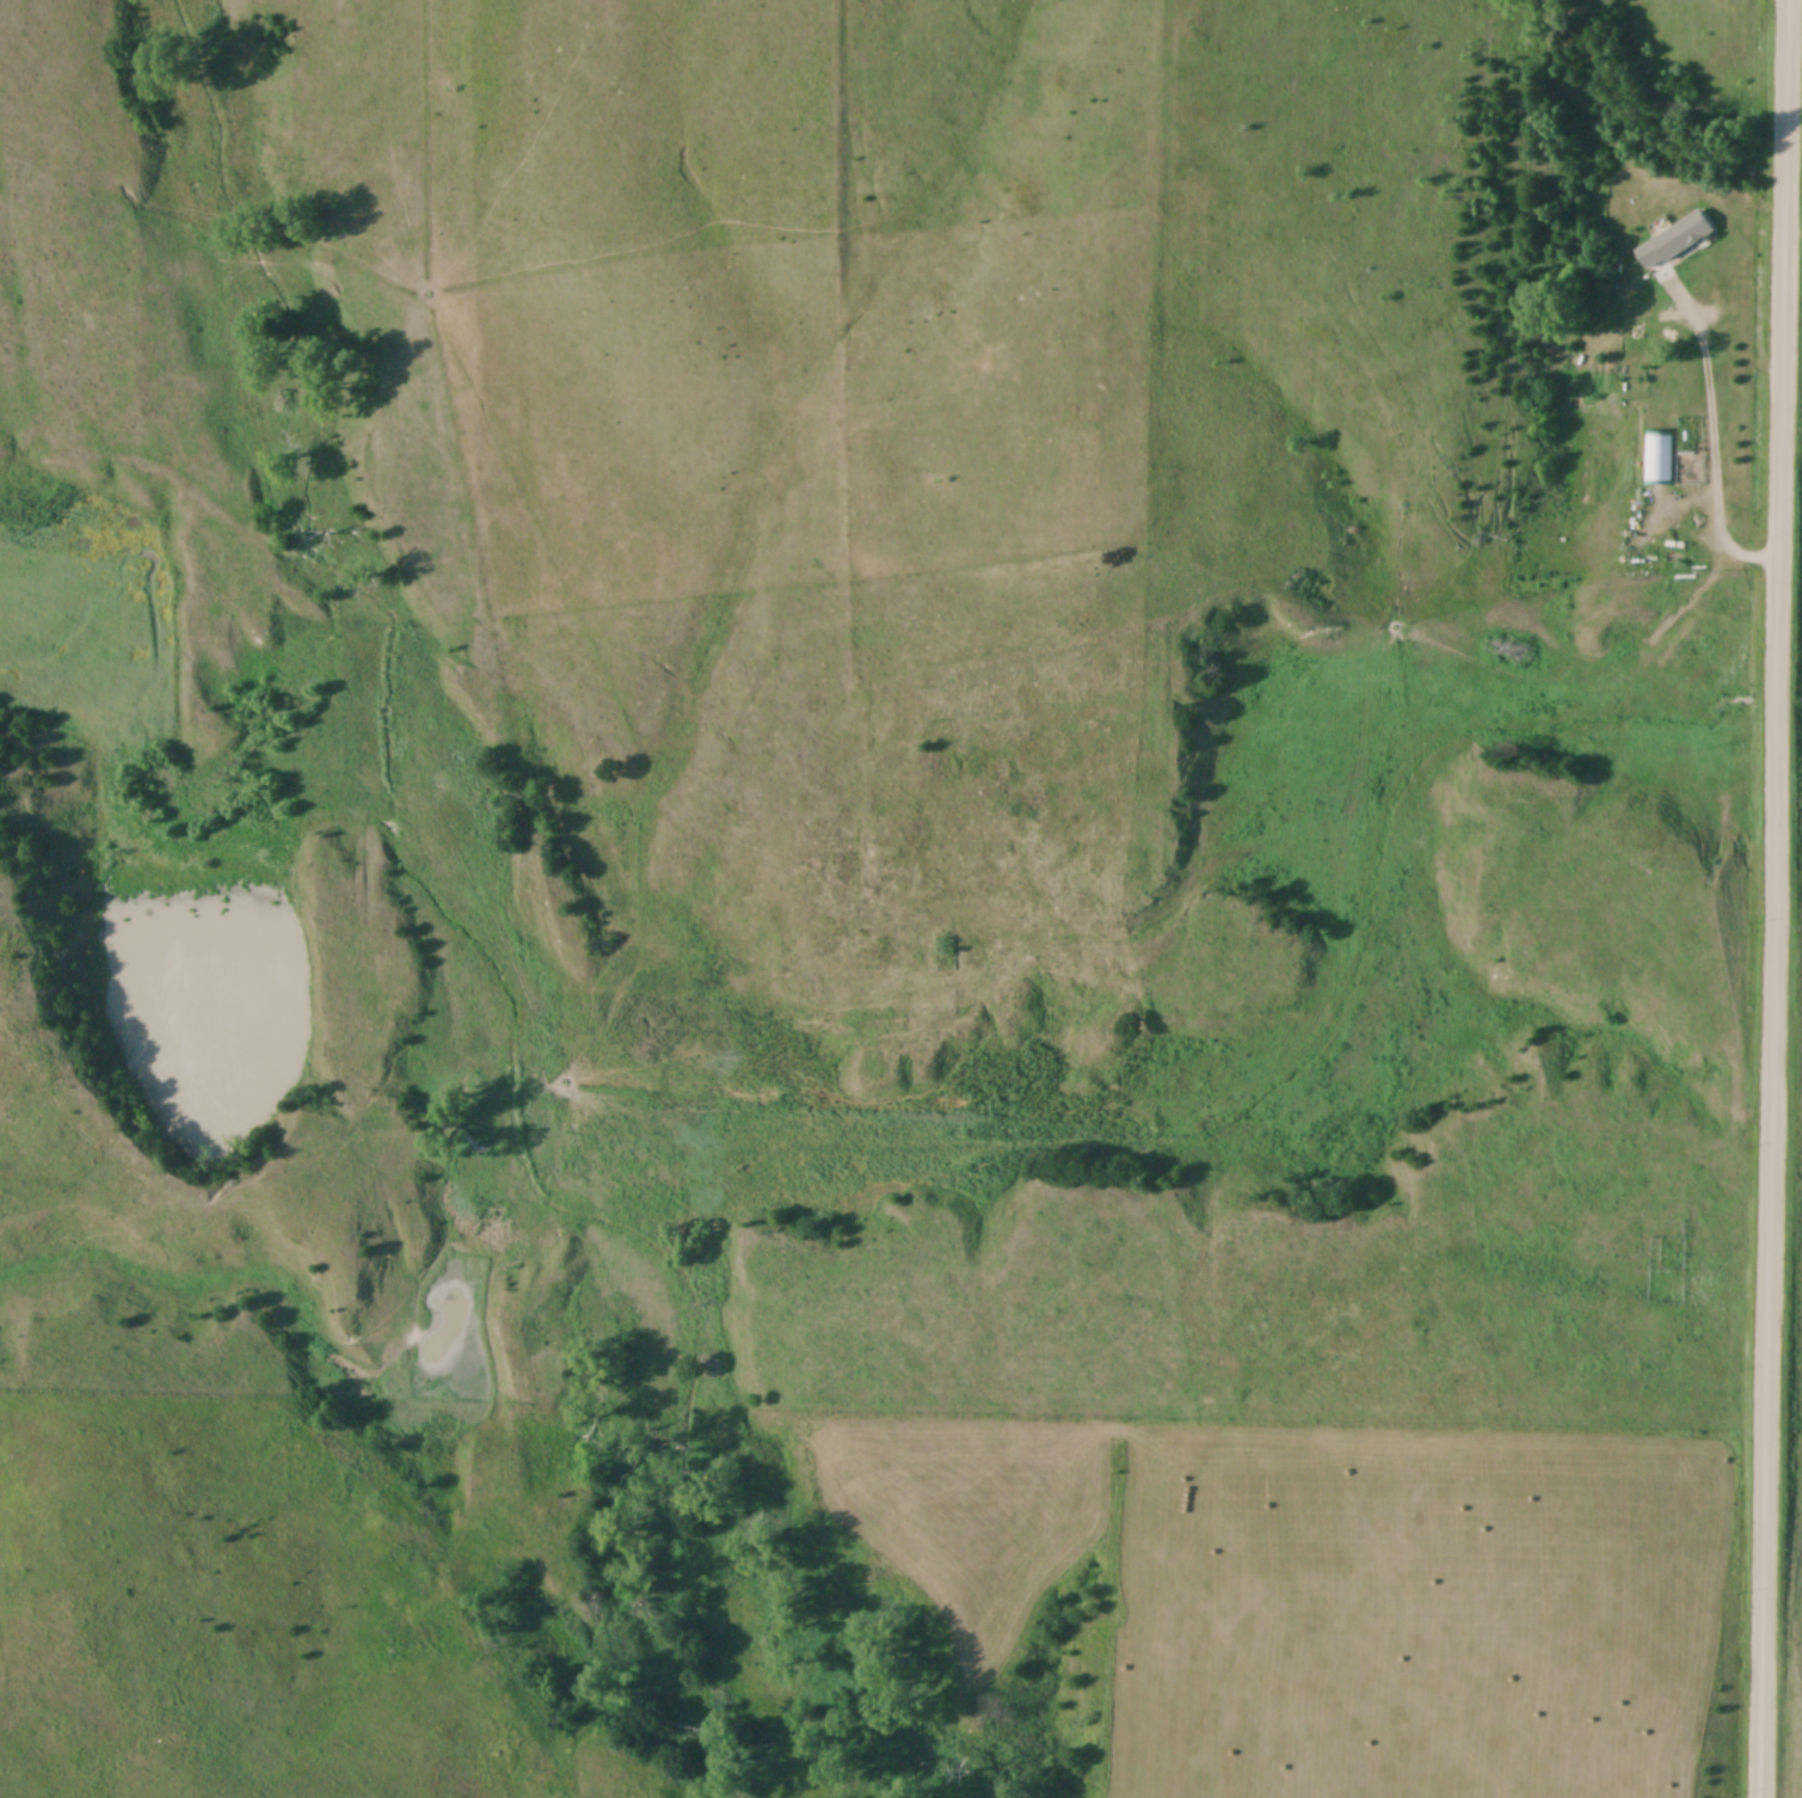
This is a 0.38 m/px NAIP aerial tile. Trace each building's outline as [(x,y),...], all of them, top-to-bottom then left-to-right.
[(1641,250),(1654,272),(1721,234),(1708,212),(1641,250)] [(1674,435),(1647,435),(1647,485),(1674,485),(1674,435)]
